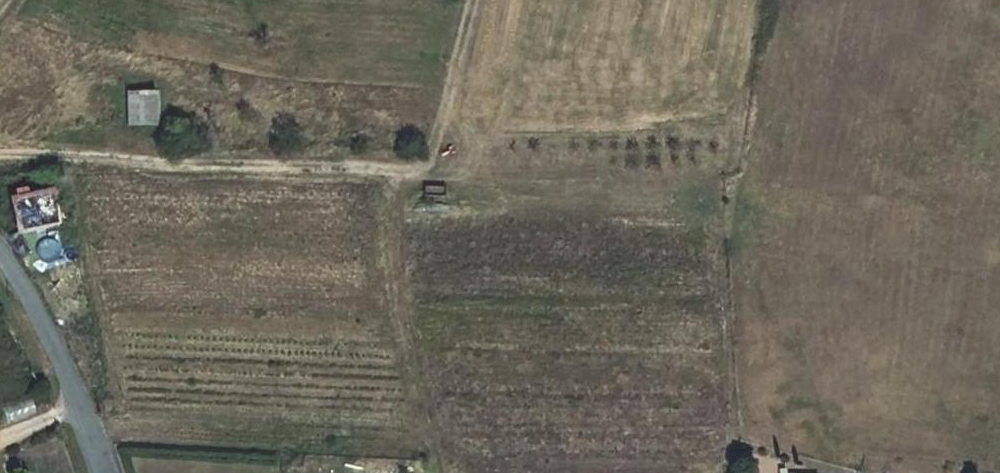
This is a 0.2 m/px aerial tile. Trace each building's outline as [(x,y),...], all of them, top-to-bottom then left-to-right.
[(160,93),(124,98),(127,126),(163,122),(160,93)] [(59,186),(12,194),(19,234),(66,226),(59,186)]
